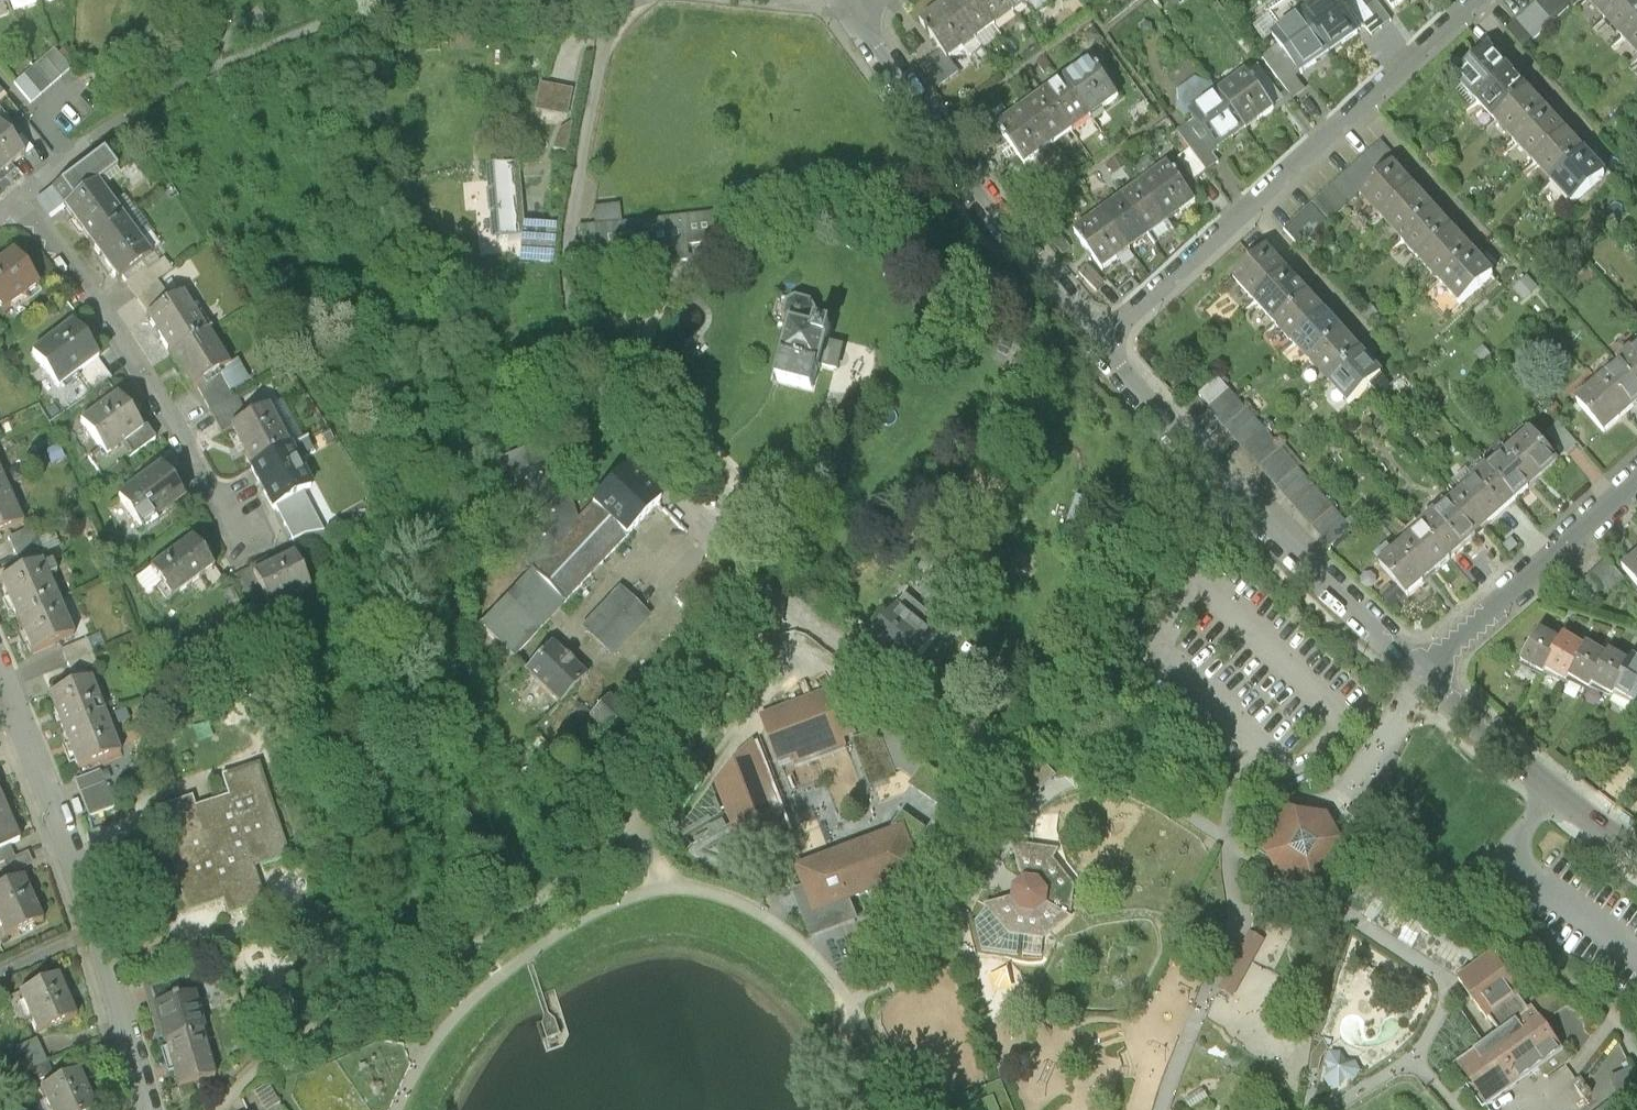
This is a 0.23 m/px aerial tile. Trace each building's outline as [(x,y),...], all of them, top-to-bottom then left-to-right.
[(984,34),(959,0),(950,0),(933,13),(957,45),(961,51),(984,34)] [(984,34),(1008,17),(995,0),(959,0),(984,34)] [(1030,0),(995,0),(1008,17),(1030,0)] [(1315,9),(1343,46),(1370,25),(1352,0),(1327,0),(1315,9)] [(1384,27),(1404,12),(1396,0),(1364,0),(1384,27)] [(1583,0),(1542,0),(1507,32),(1526,53),(1583,0)] [(1604,17),(1623,0),(1588,0),(1604,17)] [(1622,37),(1636,24),(1636,0),(1623,0),(1604,17),(1622,37)] [(1315,66),(1343,46),(1315,9),(1287,29),(1292,36),(1315,66)] [(1636,53),(1636,24),(1622,37),(1636,53)] [(1309,70),(1315,66),(1292,36),(1274,49),(1306,91),(1318,82),(1309,70)] [(961,51),(957,45),(932,63),(948,86),(974,67),(961,51)] [(1458,78),(1477,100),(1511,70),(1491,49),(1458,78)] [(17,85),(34,104),(74,69),(57,50),(17,85)] [(1105,50),(1081,67),(1108,104),(1132,87),(1105,50)] [(1271,56),(1259,64),(1287,102),(1298,94),(1271,56)] [(1259,64),(1232,85),(1259,122),(1287,102),(1259,64)] [(1081,67),(1058,84),(1085,121),(1108,104),(1081,67)] [(1530,91),(1511,70),(1477,100),(1497,121),(1530,91)] [(1058,84),(1034,101),(1061,138),(1085,121),(1058,84)] [(1232,142),(1259,122),(1232,85),(1204,105),(1208,111),(1232,142)] [(574,119),(577,91),(543,86),(540,115),(574,119)] [(1549,113),(1530,91),(1497,121),(1516,143),(1549,113)] [(1037,155),(1061,138),(1034,101),(1010,118),(1037,155)] [(1226,146),(1232,142),(1208,111),(1190,124),(1203,142),(1191,151),(1208,173),(1232,155),(1226,146)] [(1568,134),(1549,113),(1516,143),(1535,164),(1568,134)] [(32,151),(4,115),(0,118),(0,176),(32,151)] [(1587,156),(1568,134),(1535,164),(1554,185),(1587,156)] [(1283,230),(1301,250),(1360,197),(1394,166),(1399,161),(1382,142),(1283,230)] [(1157,171),(1185,210),(1209,193),(1180,154),(1157,171)] [(58,191),(71,209),(112,184),(125,175),(113,156),(90,171),(58,191)] [(1607,177),(1587,156),(1554,185),(1573,207),(1607,177)] [(1360,197),(1380,219),(1414,189),(1394,166),(1360,197)] [(516,168),(490,171),(497,242),(521,241),(520,259),(551,262),(553,231),(521,229),(516,168)] [(1185,210),(1157,171),(1134,188),(1162,227),(1185,210)] [(97,250),(138,224),(112,184),(71,209),(84,230),(97,250)] [(1110,205),(1139,244),(1162,227),(1134,188),(1110,205)] [(1434,211),(1414,189),(1380,219),(1400,242),(1434,211)] [(1139,244),(1110,205),(1087,223),(1116,261),(1139,244)] [(591,213),(593,228),(619,226),(617,210),(591,213)] [(1455,234),(1434,211),(1400,242),(1420,264),(1455,234)] [(727,243),(724,216),(577,233),(576,263),(620,259),(622,270),(685,263),(683,247),(727,243)] [(160,259),(138,224),(97,250),(111,271),(119,284),(160,259)] [(1475,256),(1455,234),(1420,264),(1440,287),(1475,256)] [(3,308),(43,280),(17,243),(0,255),(0,304),(3,308)] [(1234,281),(1253,302),(1285,272),(1266,251),(1234,281)] [(1495,279),(1475,256),(1440,287),(1461,309),(1495,279)] [(1253,302),(1272,323),(1305,293),(1285,272),(1253,302)] [(1538,291),(1527,279),(1514,292),(1525,303),(1538,291)] [(151,314),(172,352),(220,325),(199,288),(151,314)] [(1272,323),(1292,344),(1324,314),(1305,293),(1272,323)] [(805,326),(791,381),(828,389),(834,364),(846,367),(852,344),(839,341),(842,328),(830,325),(833,312),(829,304),(814,300),(803,305),(800,319),(805,326)] [(1292,344),(1311,365),(1343,335),(1324,314),(1292,344)] [(77,316),(31,350),(58,386),(104,352),(77,316)] [(172,352),(192,390),(240,363),(220,325),(172,352)] [(1311,365),(1330,386),(1362,356),(1343,335),(1311,365)] [(1491,357),(1483,348),(1475,356),(1483,364),(1491,357)] [(1620,365),(1636,384),(1636,350),(1620,365)] [(1382,377),(1362,356),(1330,386),(1349,407),(1382,377)] [(1596,385),(1625,417),(1636,406),(1636,384),(1620,365),(1596,385)] [(1353,531),(1218,379),(1198,397),(1209,408),(1206,410),(1331,550),(1353,531)] [(1603,435),(1625,417),(1596,385),(1575,403),(1603,435)] [(103,456),(143,431),(119,393),(79,419),(103,456)] [(228,427),(250,469),(299,442),(276,401),(228,427)] [(1532,431),(1510,450),(1538,482),(1560,463),(1532,431)] [(250,469),(273,510),(321,484),(299,442),(250,469)] [(1516,502),(1538,482),(1510,450),(1488,469),(1516,502)] [(566,460),(513,475),(545,581),(591,534),(566,460)] [(9,481),(0,461),(0,485),(9,481)] [(163,461),(114,494),(139,529),(187,496),(163,461)] [(1486,467),(1453,496),(1483,531),(1516,502),(1488,469),(1486,467)] [(24,517),(9,481),(0,485),(0,527),(24,517)] [(643,482),(607,517),(642,553),(676,521),(643,482)] [(1450,560),(1483,531),(1453,496),(1420,525),(1423,528),(1450,560)] [(591,534),(545,581),(492,633),(526,667),(642,553),(607,517),(591,534)] [(1423,528),(1401,547),(1429,578),(1450,560),(1423,528)] [(38,531),(14,537),(21,562),(45,555),(38,531)] [(170,599),(215,566),(189,532),(145,564),(170,599)] [(267,559),(283,598),(326,580),(310,541),(267,559)] [(1407,597),(1429,578),(1401,547),(1380,566),(1407,597)] [(1623,568),(1636,585),(1636,556),(1623,568)] [(1624,579),(1607,560),(1579,586),(1595,604),(1624,579)] [(0,578),(0,588),(13,618),(57,600),(41,561),(0,578)] [(906,599),(869,646),(908,677),(945,630),(906,599)] [(57,600),(13,618),(28,653),(72,634),(57,600)] [(639,604),(602,643),(620,662),(659,622),(639,604)] [(1543,675),(1545,670),(1562,641),(1541,629),(1521,662),(1543,675)] [(1566,682),(1568,677),(1585,648),(1565,637),(1562,641),(1545,670),(1566,682)] [(1589,689),(1592,684),(1608,655),(1588,644),(1585,648),(1568,677),(1589,689)] [(70,647),(72,670),(97,669),(95,646),(70,647)] [(1612,696),(1615,692),(1632,662),(1611,650),(1608,655),(1592,684),(1612,696)] [(565,653),(539,679),(572,713),(598,686),(565,653)] [(1632,662),(1615,692),(1636,704),(1636,702),(1636,659),(1634,658),(1632,662)] [(91,683),(48,701),(63,737),(106,719),(91,683)] [(841,689),(764,719),(781,764),(796,758),(800,767),(818,760),(847,749),(843,739),(858,734),(841,689)] [(594,714),(586,721),(596,731),(601,727),(617,744),(639,721),(622,707),(605,725),(594,714)] [(106,719),(63,737),(71,755),(78,772),(98,763),(121,754),(106,719)] [(882,729),(855,739),(873,787),(901,776),(882,729)] [(786,809),(759,739),(722,779),(742,831),(751,855),(797,838),(786,809)] [(979,783),(937,755),(922,777),(964,806),(979,783)] [(1046,760),(1027,777),(1044,798),(1064,780),(1046,760)] [(222,774),(228,792),(211,799),(194,804),(190,793),(152,807),(188,909),(227,895),(235,916),(268,903),(261,882),(256,868),(292,855),(264,779),(257,761),(222,774)] [(101,770),(75,780),(88,820),(117,811),(101,770)] [(1027,814),(1044,798),(1027,777),(1009,794),(1027,814)] [(0,785),(0,813),(10,808),(3,791),(0,785)] [(1320,827),(1283,800),(1254,842),(1278,859),(1290,868),(1311,881),(1320,866),(1339,840),(1320,827)] [(936,868),(926,841),(939,822),(914,806),(901,826),(861,842),(809,861),(817,883),(806,887),(824,934),(871,917),(863,895),(878,889),(936,868)] [(10,808),(0,813),(0,849),(24,839),(17,824),(10,808)] [(1048,868),(1015,849),(979,919),(1010,936),(1020,918),(1048,868)] [(1381,904),(1320,866),(1311,881),(1371,919),(1381,904)] [(0,883),(0,926),(4,935),(45,914),(24,871),(0,883)] [(1466,958),(1381,904),(1371,919),(1456,974),(1466,958)] [(1263,926),(1233,983),(1246,990),(1277,934),(1263,926)] [(1548,1082),(1574,1061),(1558,1042),(1548,1029),(1574,1009),(1549,993),(1532,1006),(1502,964),(1467,989),(1506,1044),(1464,1073),(1489,1108),(1542,1074),(1548,1082)] [(64,968),(17,989),(35,1031),(83,1011),(64,968)] [(1016,989),(1010,969),(991,977),(996,997),(1016,989)] [(153,1024),(158,1038),(205,1021),(194,988),(146,1004),(153,1024)] [(1468,1015),(1445,1060),(1456,1075),(1494,1046),(1468,1015)] [(164,1056),(169,1071),(217,1054),(205,1021),(158,1038),(164,1056)] [(33,1067),(44,1058),(32,1042),(21,1051),(33,1067)] [(1377,1076),(1338,1046),(1326,1064),(1336,1086),(1344,1092),(1362,1088),(1377,1076)] [(38,1083),(50,1109),(88,1109),(101,1104),(81,1062),(38,1083)] [(1012,1088),(954,1109),(1021,1109),(1012,1088)] [(1636,1108),(1622,1094),(1602,1109),(1635,1109),(1636,1108)]
